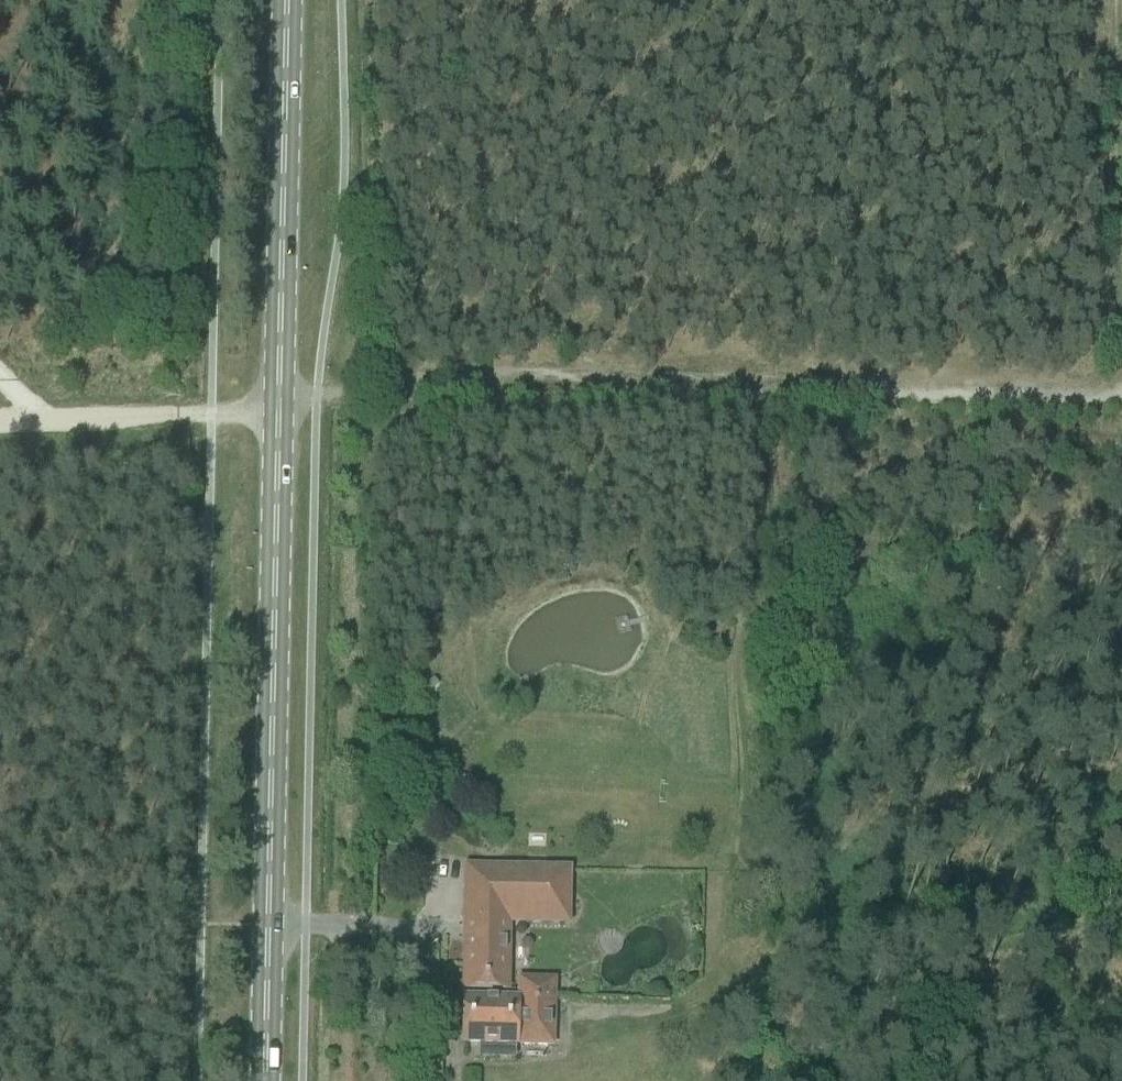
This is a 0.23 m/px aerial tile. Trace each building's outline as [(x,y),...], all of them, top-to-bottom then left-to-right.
[(467,869),(464,990),(507,991),(508,923),(567,924),(572,924),(572,871),(568,871),(467,869)] [(462,1044),(551,1045),(553,982),(520,981),(520,1002),(464,1001),(462,1044)]
